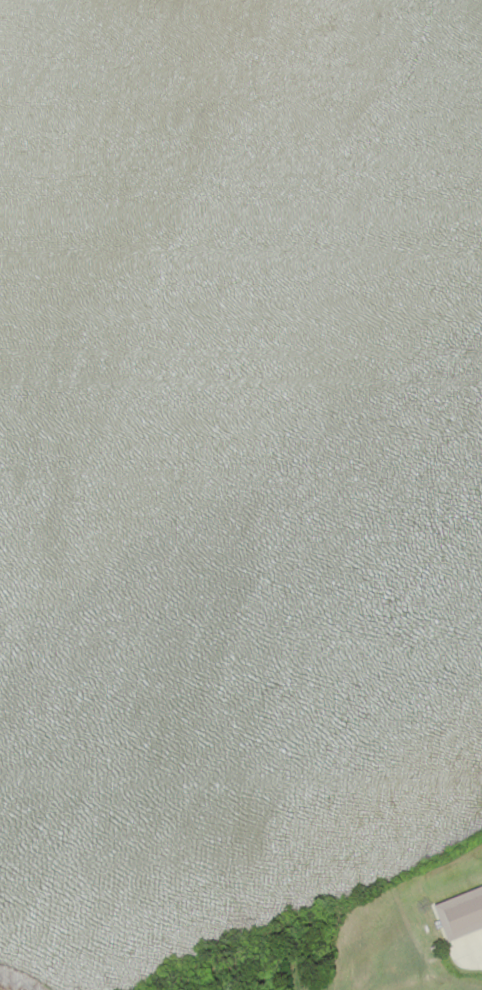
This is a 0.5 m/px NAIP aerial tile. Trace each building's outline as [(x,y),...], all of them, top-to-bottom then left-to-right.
[(434,904),(446,941),(481,929),(481,888),(434,904)]
